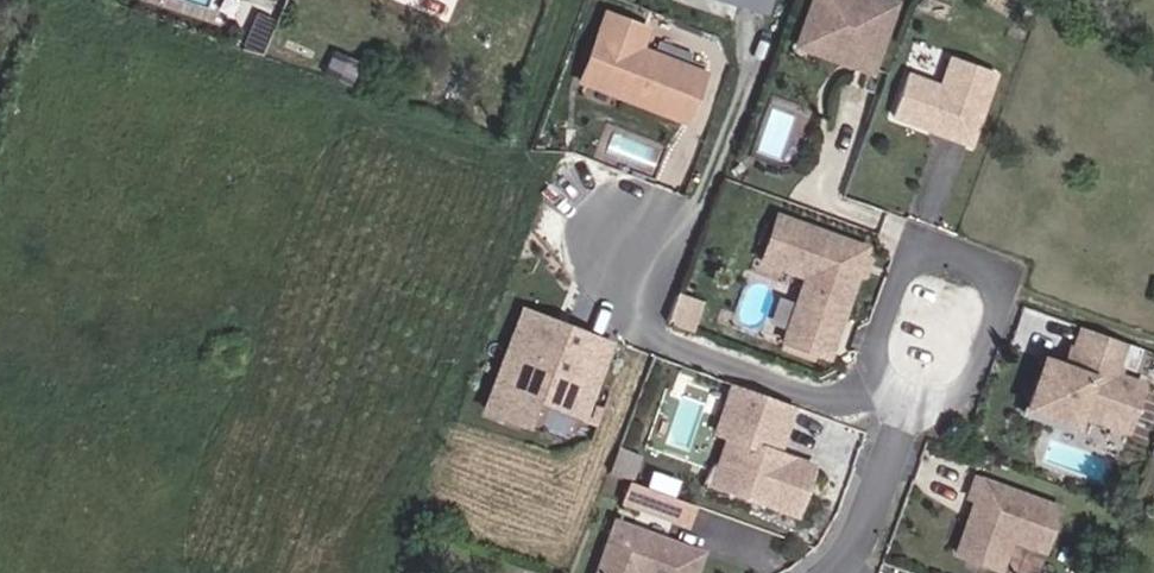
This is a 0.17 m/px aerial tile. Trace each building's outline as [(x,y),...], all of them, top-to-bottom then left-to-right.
[(762,10),(765,0),(731,0),(762,10)] [(893,0),(810,0),(791,54),(872,82),(900,3),(893,0)] [(643,26),(602,11),(577,77),(683,117),(701,70),(636,46),(643,26)] [(893,121),(923,131),(972,149),(1000,73),(950,55),(941,82),(910,71),(893,121)] [(778,345),(831,363),(854,295),(855,296),(873,246),(779,212),(761,261),(802,276),(778,345)] [(694,329),(706,300),(679,289),(667,319),(694,329)] [(539,316),(518,309),(479,407),(520,422),(529,400),(552,386),(584,399),(606,343),(560,325),(557,331),(536,323),(539,316)] [(1148,394),(1127,387),(1141,349),(1082,326),(1067,365),(1045,357),(1024,413),(1127,451),(1148,394)] [(819,465),(782,453),(798,408),(729,384),(710,436),(724,441),(708,491),(800,522),(819,465)] [(552,386),(529,400),(576,417),(584,399),(552,386)] [(973,507),(956,554),(1005,572),(1015,544),(1048,556),(1066,507),(975,474),(964,503),(973,507)] [(627,479),(621,504),(691,523),(698,499),(627,479)] [(615,518),(595,572),(701,572),(709,552),(615,518)]
